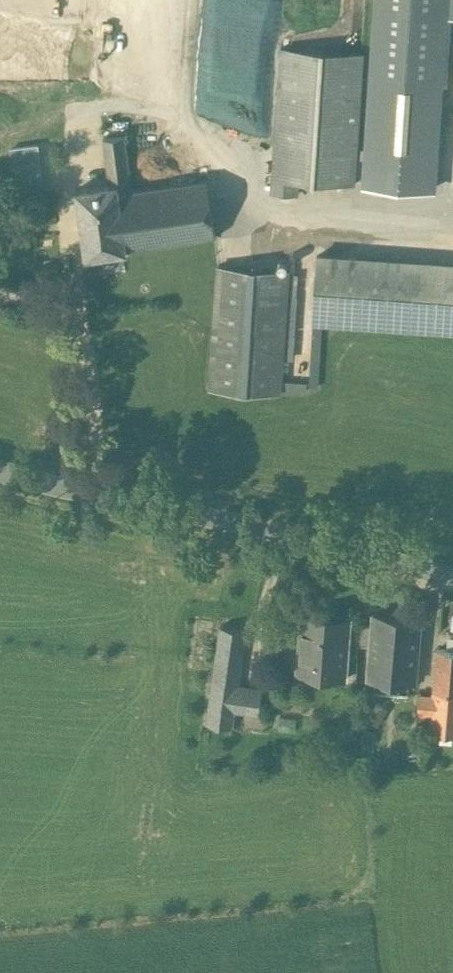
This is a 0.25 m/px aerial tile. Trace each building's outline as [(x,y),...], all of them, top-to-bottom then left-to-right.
[(362,184),(436,189),(448,15),(452,15),(452,0),(375,0),(362,184)] [(363,53),(281,47),(276,134),(296,135),(293,178),(299,179),(355,182),(356,160),(363,53)] [(122,114),(101,116),(110,183),(118,182),(119,193),(132,191),(122,114)] [(296,135),(276,134),(272,191),(298,193),(299,179),(293,178),(296,135)] [(132,191),(119,193),(127,248),(215,232),(205,177),(203,178),(132,191)] [(110,183),(77,187),(86,255),(121,249),(127,248),(119,193),(118,182),(110,183)] [(342,256),(317,254),(316,273),(313,320),(338,321),(342,256)] [(342,256),(338,321),(452,329),(452,263),(342,256)] [(286,258),(284,258),(282,258),(280,259),(279,260),(279,261),(278,263),(279,264),(279,266),(281,267),(282,268),(284,268),(286,267),(287,266),(288,265),(289,263),(288,261),(288,260),(287,259),(286,258)] [(288,270),(217,265),(208,387),(280,392),(288,270)] [(352,616),(302,610),(297,670),(346,675),(352,616)] [(421,615),(374,611),(373,624),(371,645),(369,677),(415,681),(421,615)] [(373,624),(360,622),(359,644),(371,645),(373,624)] [(245,629),(221,626),(209,722),(232,725),(234,708),(238,685),(245,629)] [(437,647),(434,693),(419,692),(418,712),(419,712),(417,729),(452,732),(452,648),(437,647)] [(262,688),(238,685),(234,708),(259,712),(262,688)]
